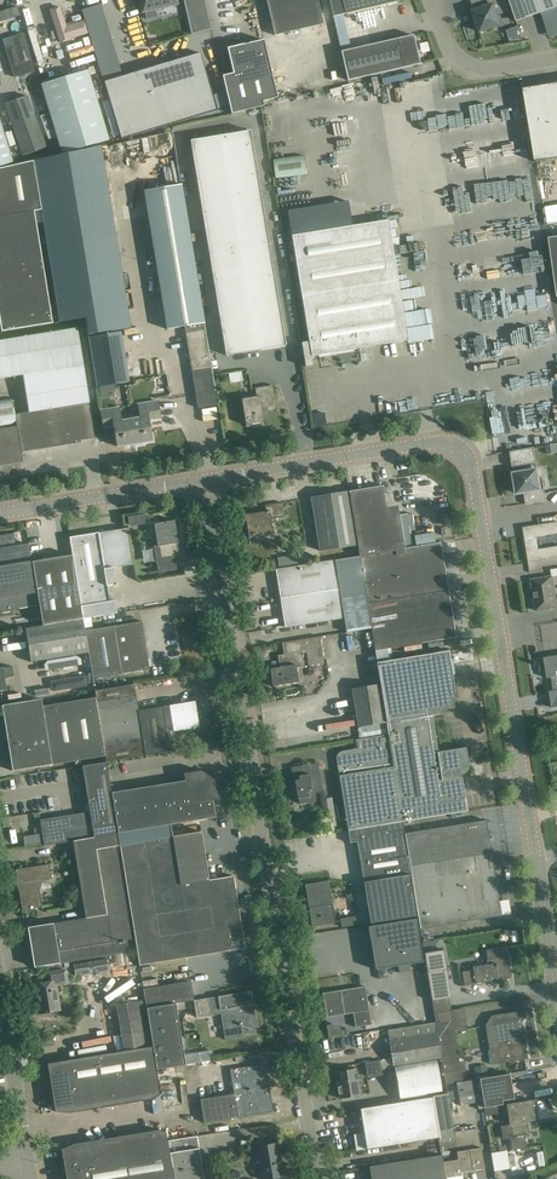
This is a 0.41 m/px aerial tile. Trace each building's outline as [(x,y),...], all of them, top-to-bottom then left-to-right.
[(146,15),(147,19),(157,17),(155,10),(178,4),(177,0),(139,0),(142,13),(145,12),(146,15)] [(187,14),(206,10),(204,0),(184,0),(187,14)] [(275,36),(323,25),(317,0),(266,0),(275,36)] [(333,17),(400,1),(399,0),(329,0),(333,17)] [(505,0),(485,0),(487,7),(473,11),(480,32),(501,25),(497,15),(500,14),(499,11),(507,8),(505,0)] [(516,21),(556,8),(556,0),(509,0),(516,21)] [(103,80),(122,75),(105,3),(85,8),(103,80)] [(51,9),(61,42),(90,33),(86,19),(68,24),(63,6),(51,9)] [(521,27),(510,28),(511,41),(522,40),(521,27)] [(5,48),(14,77),(34,71),(22,33),(11,37),(14,46),(5,48)] [(347,81),(420,64),(413,35),(341,52),(347,81)] [(263,106),(262,101),(277,98),(263,39),(227,48),(232,73),(222,76),(231,114),(263,106)] [(104,82),(121,139),(217,110),(200,53),(123,76),(104,82)] [(109,139),(88,69),(41,83),(62,153),(109,139)] [(523,89),(535,162),(556,158),(556,83),(523,89)] [(4,104),(23,156),(46,148),(27,96),(4,104)] [(372,108),(372,119),(403,118),(403,107),(372,108)] [(13,163),(0,122),(0,167),(13,163)] [(250,131),(190,140),(226,356),(285,346),(250,131)] [(304,174),(302,157),(273,160),(275,178),(304,174)] [(0,169),(0,216),(34,211),(41,210),(35,169),(34,162),(0,169)] [(184,327),(197,408),(218,405),(181,184),(143,191),(167,330),(184,327)] [(42,260),(34,211),(0,216),(0,267),(42,260)] [(408,340),(388,220),(291,235),(308,341),(302,342),(306,367),(312,366),(311,356),(408,340)] [(445,228),(445,253),(458,253),(457,228),(445,228)] [(549,238),(556,296),(556,236),(549,238)] [(46,286),(42,260),(0,267),(0,293),(46,286)] [(46,286),(0,293),(0,325),(1,331),(52,323),(46,286)] [(419,322),(410,324),(412,336),(421,335),(419,322)] [(77,328),(0,341),(0,379),(22,375),(28,412),(14,414),(11,398),(0,400),(0,465),(23,462),(21,452),(81,443),(80,440),(95,438),(77,328)] [(129,382),(121,332),(88,337),(96,387),(129,382)] [(467,335),(448,340),(450,349),(470,344),(467,335)] [(230,381),(243,380),(242,371),(229,372),(230,381)] [(275,402),(272,385),(255,388),(256,397),(241,399),(246,425),(263,422),(261,404),(275,402)] [(131,419),(135,443),(152,441),(149,420),(161,418),(159,401),(138,404),(140,418),(131,419)] [(116,446),(135,443),(131,419),(122,421),(120,408),(100,411),(103,428),(113,426),(114,434),(116,446)] [(555,444),(546,445),(547,454),(556,452),(555,444)] [(534,448),(510,452),(512,467),(536,463),(534,448)] [(524,493),(526,505),(546,501),(543,478),(539,478),(538,470),(521,472),(521,470),(511,472),(513,482),(515,482),(517,494),(524,493)] [(399,516),(388,517),(383,486),(349,491),(349,492),(357,544),(359,556),(371,628),(377,662),(393,660),(391,648),(456,638),(440,542),(405,548),(399,516)] [(349,492),(310,498),(312,510),(319,550),(357,544),(349,492)] [(285,518),(282,502),(265,505),(266,511),(245,515),(248,537),(273,533),(271,521),(285,518)] [(130,525),(148,524),(147,513),(129,515),(130,525)] [(174,520),(154,524),(156,536),(158,545),(155,546),(160,572),(176,569),(173,556),(179,555),(177,543),(178,543),(174,520)] [(523,527),(528,563),(556,559),(556,546),(539,549),(537,537),(556,534),(556,522),(523,527)] [(133,565),(127,528),(70,537),(83,617),(117,612),(115,601),(109,601),(107,586),(112,585),(115,580),(113,568),(133,565)] [(29,544),(0,549),(0,611),(38,605),(36,593),(29,544)] [(298,564),(297,554),(277,557),(278,567),(298,564)] [(72,555),(32,562),(42,625),(82,618),(72,555)] [(344,618),(347,632),(371,628),(359,556),(335,560),(340,589),(344,618)] [(275,570),(280,599),(340,589),(335,560),(275,570)] [(531,580),(533,594),(534,593),(535,598),(534,598),(536,611),(556,608),(556,607),(552,577),(531,580)] [(344,618),(340,589),(280,599),(285,627),(344,618)] [(31,662),(89,652),(85,631),(83,619),(25,628),(31,662)] [(85,631),(89,652),(93,679),(150,669),(142,622),(85,631)] [(324,664),(319,637),(282,642),(284,655),(286,655),(288,666),(270,669),(273,687),(299,682),(297,669),(305,667),(302,652),(306,651),(308,666),(324,664)] [(338,765),(337,766),(348,830),(402,821),(467,811),(461,775),(462,774),(463,774),(464,774),(464,773),(465,773),(466,772),(467,771),(468,770),(468,769),(468,768),(469,768),(469,767),(469,766),(466,747),(438,752),(432,715),(443,713),(442,710),(454,708),(453,697),(456,697),(450,665),(451,664),(449,651),(437,653),(408,657),(377,663),(380,684),(386,721),(388,734),(365,738),(356,739),(357,749),(341,752),(340,752),(340,753),(339,753),(339,754),(338,754),(338,755),(338,756),(337,756),(337,757),(337,758),(337,759),(337,760),(337,761),(338,765)] [(544,658),(545,665),(543,665),(544,672),(546,672),(547,679),(556,677),(555,669),(556,668),(556,656),(544,658)] [(3,668),(3,667),(0,668),(0,691),(6,690),(4,678),(14,677),(12,667),(3,668)] [(162,707),(161,707),(162,709),(138,713),(134,684),(95,690),(96,697),(105,756),(106,760),(169,751),(166,732),(162,707)] [(357,727),(386,721),(380,684),(351,689),(357,727)] [(12,771),(105,756),(96,697),(42,706),(41,699),(2,705),(12,771)] [(162,707),(166,732),(173,730),(173,731),(192,728),(192,729),(195,729),(194,728),(199,727),(195,701),(169,705),(169,706),(162,707)] [(215,719),(215,715),(202,717),(204,733),(216,731),(216,726),(219,725),(218,719),(215,719)] [(118,832),(111,792),(106,762),(82,766),(83,774),(80,774),(85,803),(88,802),(90,812),(40,820),(42,833),(44,843),(44,845),(73,841),(118,833),(118,832)] [(322,787),(318,763),(301,766),(302,775),(298,776),(299,780),(288,782),(291,800),(298,799),(299,804),(316,802),(314,789),(322,787)] [(111,792),(118,832),(156,826),(170,824),(215,817),(213,800),(220,799),(217,782),(213,779),(214,778),(215,778),(216,778),(206,771),(205,771),(206,772),(205,773),(201,770),(184,773),(185,781),(111,792)] [(404,833),(411,874),(418,916),(420,929),(501,916),(486,820),(404,833)] [(348,830),(350,843),(357,842),(363,882),(370,923),(417,916),(410,874),(411,874),(404,833),(402,821),(348,830)] [(420,830),(420,824),(409,825),(409,821),(406,821),(407,831),(420,830)] [(158,838),(120,845),(137,950),(137,951),(139,965),(207,954),(232,950),(245,948),(239,911),(243,911),(243,910),(242,899),(237,900),(233,876),(209,880),(201,832),(172,836),(170,824),(156,826),(158,838)] [(42,833),(24,837),(25,846),(44,843),(42,833)] [(48,964),(137,950),(120,845),(118,833),(73,841),(85,918),(53,923),(28,927),(34,967),(48,964)] [(51,878),(48,864),(16,870),(22,909),(41,906),(37,880),(51,878)] [(317,882),(305,884),(312,927),(324,925),(333,923),(330,905),(333,905),(329,881),(317,882)] [(358,925),(357,916),(340,919),(341,927),(358,925)] [(416,919),(368,927),(375,970),(422,962),(416,919)] [(511,977),(506,947),(486,950),(488,959),(493,959),(494,964),(473,967),(476,983),(495,980),(495,979),(511,977)] [(425,959),(427,969),(433,1010),(453,1006),(444,950),(424,953),(425,959)] [(66,983),(64,970),(46,973),(47,983),(34,985),(39,1013),(59,1010),(55,985),(66,983)] [(193,999),(190,980),(143,988),(146,1006),(175,1002),(193,999)] [(334,991),(322,993),(326,1014),(343,1012),(343,1014),(353,1013),(355,1027),(371,1025),(368,1010),(364,986),(334,991)] [(226,1013),(230,1036),(242,1034),(254,1032),(250,1005),(253,1005),(251,991),(239,993),(208,998),(210,1006),(195,1008),(196,1018),(226,1013)] [(185,1064),(175,1002),(146,1006),(150,1029),(152,1045),(156,1068),(185,1064)] [(434,1013),(441,1055),(446,1085),(463,1082),(452,1010),(434,1013)] [(491,1016),(485,1026),(489,1050),(498,1049),(500,1059),(524,1056),(522,1044),(525,1044),(525,1043),(522,1044),(517,1012),(491,1016)] [(389,1041),(393,1065),(441,1058),(441,1055),(437,1034),(436,1022),(388,1030),(389,1041)] [(152,1045),(150,1029),(121,1033),(124,1050),(152,1045)] [(119,1052),(127,1099),(127,1100),(140,1101),(140,1100),(139,1100),(140,1097),(151,1095),(151,1096),(160,1094),(152,1046),(119,1052)] [(210,1050),(198,1052),(199,1062),(212,1060),(210,1050)] [(119,1052),(96,1056),(104,1104),(116,1105),(116,1104),(115,1104),(116,1101),(127,1099),(119,1052)] [(103,1103),(96,1056),(72,1060),(79,1107),(80,1107),(92,1109),(92,1108),(91,1108),(92,1105),(103,1103)] [(79,1107),(72,1060),(47,1064),(55,1112),(68,1113),(68,1112),(68,1109),(79,1107)] [(436,1063),(394,1070),(399,1100),(441,1094),(436,1063)] [(229,1069),(233,1093),(200,1099),(204,1122),(271,1112),(263,1064),(229,1069)] [(487,1067),(475,1069),(476,1077),(488,1075),(487,1067)] [(360,1095),(356,1069),(340,1071),(341,1081),(337,1082),(340,1098),(360,1095)] [(479,1079),(485,1108),(503,1105),(502,1100),(514,1098),(509,1073),(479,1079)] [(438,1138),(441,1155),(442,1160),(445,1178),(461,1175),(460,1172),(484,1169),(482,1157),(478,1129),(455,1133),(448,1094),(432,1097),(432,1098),(431,1098),(434,1111),(435,1111),(439,1138),(438,1138)] [(408,1101),(414,1142),(438,1138),(439,1138),(435,1111),(434,1111),(431,1098),(408,1101)] [(519,1102),(505,1104),(508,1117),(509,1117),(509,1122),(510,1125),(511,1124),(513,1138),(509,1139),(511,1150),(512,1150),(524,1148),(526,1148),(524,1137),(529,1136),(527,1122),(535,1120),(533,1113),(531,1100),(519,1102)] [(414,1142),(408,1101),(360,1109),(363,1133),(353,1134),(355,1151),(374,1148),(414,1142)] [(143,1133),(133,1137),(133,1138),(122,1140),(128,1178),(171,1178),(174,1178),(169,1152),(168,1142),(166,1133),(145,1136),(144,1133),(145,1133),(144,1133),(143,1133)] [(168,1140),(168,1142),(169,1152),(174,1178),(203,1178),(196,1135),(187,1137),(168,1140)] [(98,1144),(104,1178),(128,1178),(122,1140),(122,1139),(121,1137),(121,1136),(110,1141),(110,1142),(98,1144)] [(61,1149),(66,1178),(104,1178),(98,1144),(97,1141),(97,1140),(86,1145),(86,1146),(74,1148),(73,1145),(73,1144),(61,1149)] [(276,1143),(252,1147),(254,1157),(258,1156),(261,1178),(267,1178),(281,1177),(276,1143)] [(509,1150),(493,1152),(495,1171),(511,1169),(509,1150)] [(442,1160),(441,1155),(369,1166),(370,1173),(397,1168),(399,1178),(445,1178),(442,1160)] [(397,1168),(370,1173),(371,1178),(399,1178),(397,1168)]
